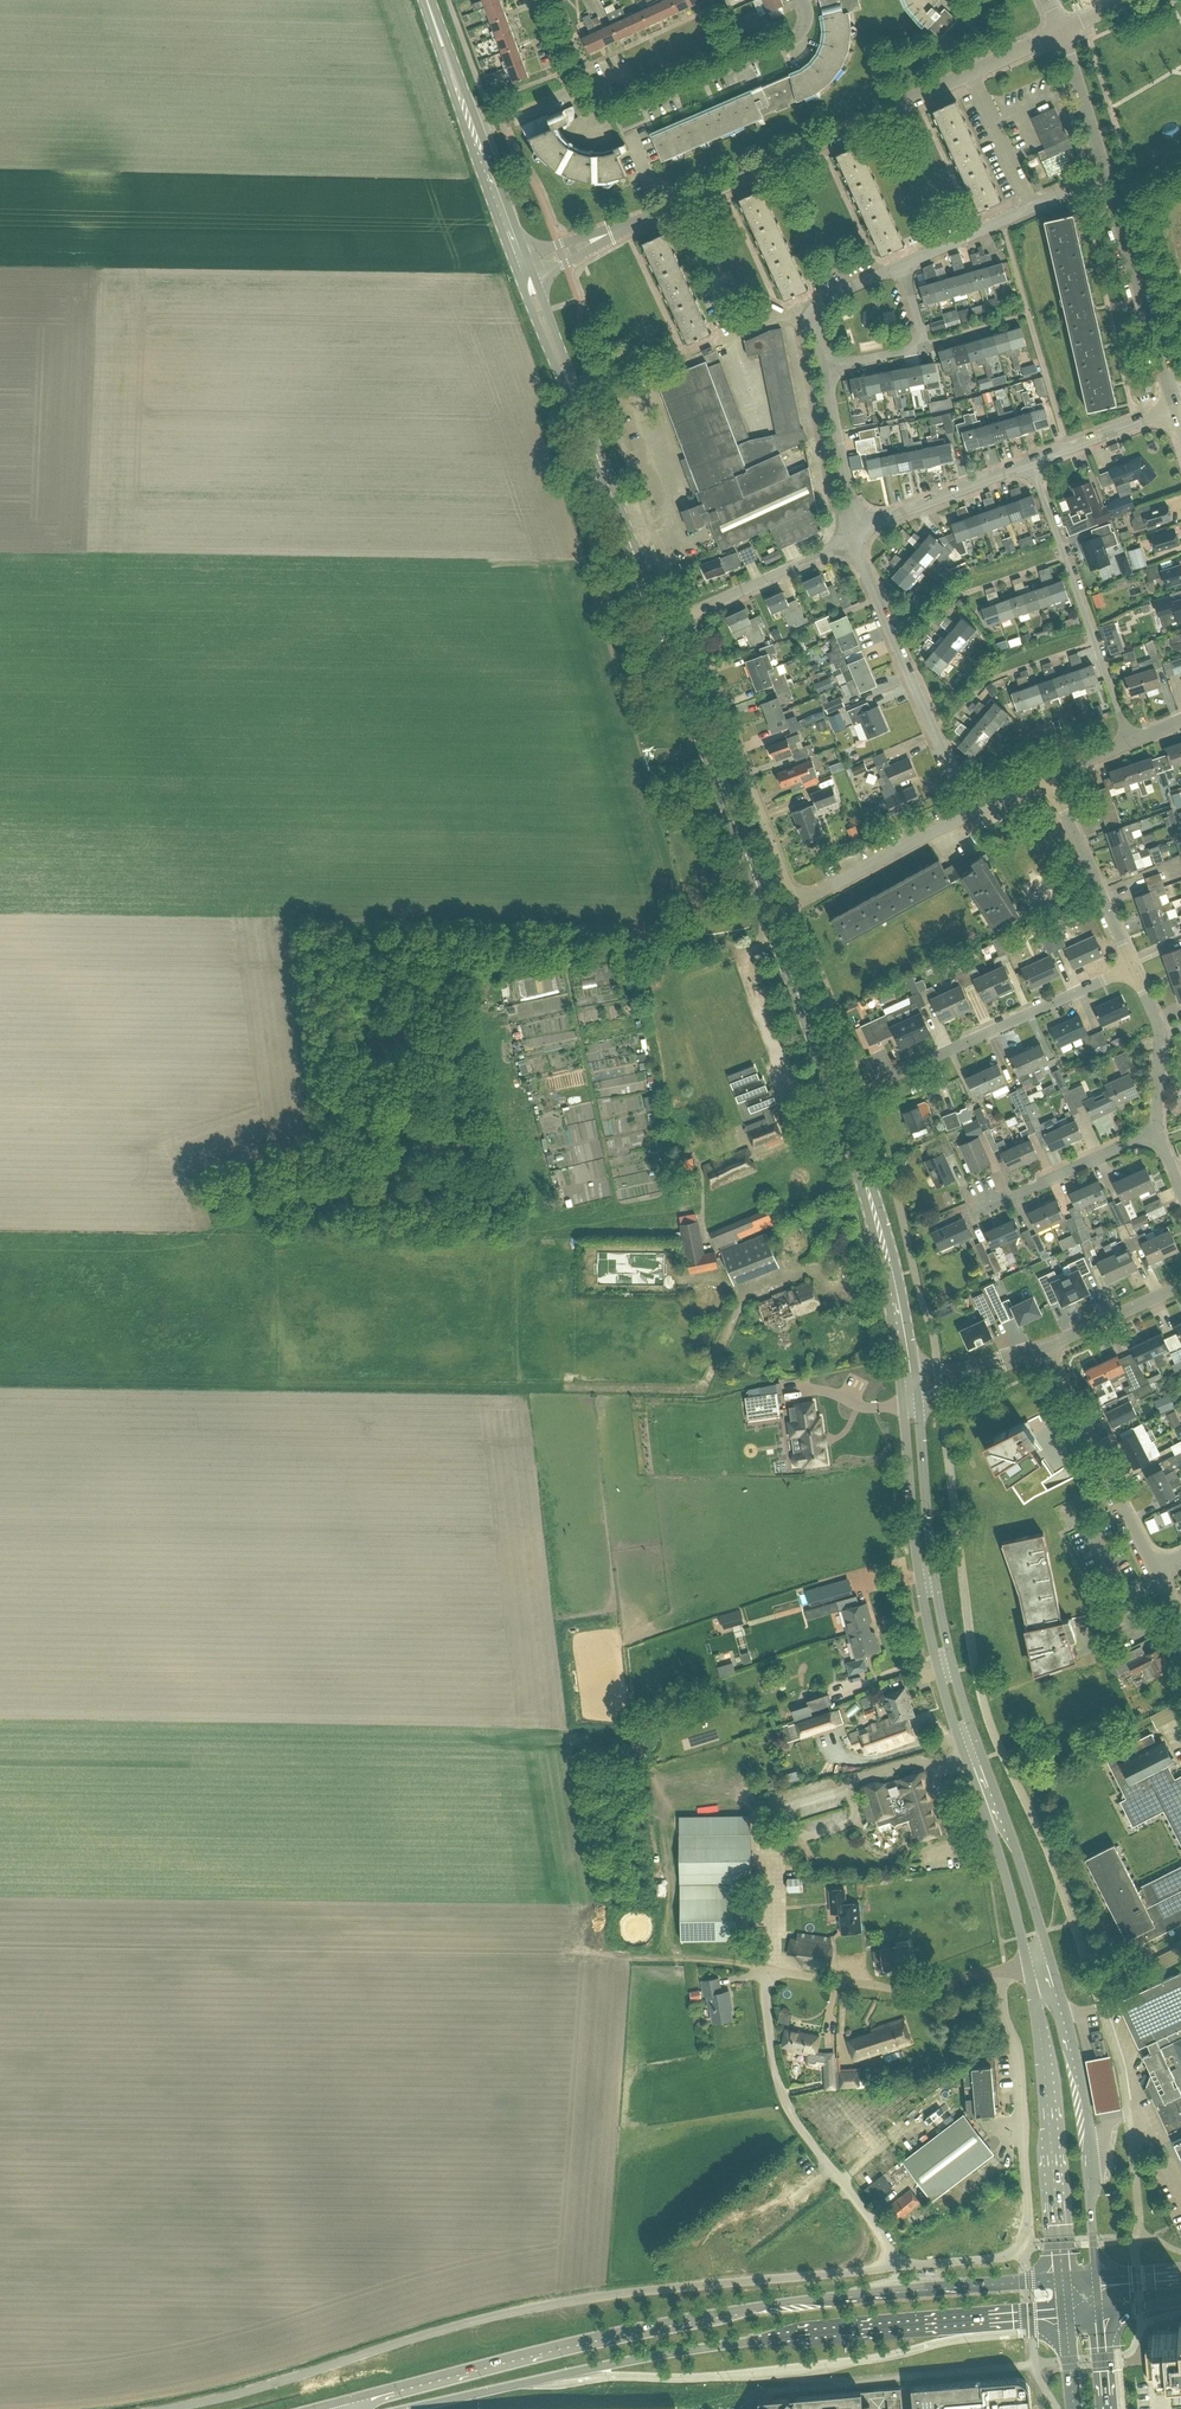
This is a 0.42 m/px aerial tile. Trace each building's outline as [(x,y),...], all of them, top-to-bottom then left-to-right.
[(483,8),(501,1),(501,0),(483,0),(483,1),(473,4),(476,11),(483,8)] [(663,19),(654,0),(646,0),(648,4),(649,7),(641,10),(648,25),(663,19)] [(824,19),(826,31),(824,43),(820,55),(812,64),(802,72),(791,76),(790,76),(763,88),(761,84),(751,89),(752,93),(652,136),(661,158),(662,161),(764,118),(763,115),(776,110),(777,112),(790,106),(789,104),(797,101),(797,102),(798,102),(815,94),(830,83),(842,68),(849,50),(852,31),(849,13),(849,12),(855,11),(861,9),(859,2),(859,0),(819,0),(824,19)] [(672,0),(664,0),(663,0),(662,0),(654,0),(663,19),(678,12),(672,0)] [(678,12),(692,5),(690,0),(672,0),(678,12)] [(766,5),(763,6),(766,13),(784,5),(782,0),(763,0),(766,5)] [(934,7),(939,1),(938,1),(937,0),(906,0),(909,5),(921,20),(928,27),(941,38),(957,20),(945,9),(941,13),(934,7)] [(491,22),(507,16),(501,1),(483,8),(485,15),(488,14),(491,22)] [(727,3),(720,6),(724,14),(730,11),(727,3)] [(733,12),(744,9),(742,3),(731,6),(733,12)] [(612,24),(619,39),(634,32),(625,14),(622,8),(608,15),(612,24)] [(634,32),(648,25),(641,10),(633,14),(632,11),(625,14),(634,32)] [(593,21),(592,19),(590,14),(583,17),(589,31),(591,34),(582,37),(585,44),(586,46),(589,53),(604,46),(593,21)] [(494,38),(512,31),(507,16),(491,22),(494,31),(491,32),(494,38)] [(619,39),(612,24),(604,27),(599,16),(592,19),(593,21),(604,46),(619,39)] [(470,25),(472,33),(490,28),(487,19),(478,22),(470,25)] [(502,52),(518,47),(512,31),(494,38),(496,45),(499,44),(502,52)] [(505,69),(523,62),(518,47),(502,52),(505,61),(502,62),(505,69)] [(542,72),(555,67),(552,58),(538,63),(542,72)] [(523,62),(505,69),(507,75),(510,74),(513,83),(521,80),(522,80),(529,77),(523,62)] [(948,144),(971,133),(956,100),(933,110),(933,111),(937,120),(942,131),(948,144)] [(1041,160),(1045,169),(1049,177),(1072,167),(1064,150),(1072,146),(1055,107),(1031,117),(1037,129),(1046,149),(1049,157),(1041,160)] [(621,146),(614,148),(604,151),(592,152),(581,149),(572,143),(563,135),(558,126),(571,120),(566,109),(549,116),(556,130),(549,133),(542,136),(535,139),(532,140),(540,154),(554,167),(570,177),(589,181),(608,181),(627,176),(618,155),(628,150),(625,144),(621,146)] [(556,130),(549,116),(549,114),(542,117),(549,133),(556,130)] [(549,133),(542,117),(535,120),(542,136),(549,133)] [(542,136),(535,120),(528,123),(535,139),(542,136)] [(535,139),(528,123),(521,126),(528,142),(532,140),(535,139)] [(963,177),(987,166),(971,133),(948,144),(954,158),(957,164),(963,177)] [(851,188),(875,177),(859,143),(836,154),(836,155),(843,169),(845,175),(851,188)] [(987,166),(963,177),(970,192),(972,197),(978,211),(1002,200),(987,166)] [(866,221),(890,210),(875,177),(851,188),(858,202),(860,208),(866,221)] [(754,232),(778,221),(763,187),(739,198),(739,199),(746,213),(748,219),(754,232)] [(890,210),(866,221),(867,222),(875,241),(881,255),(905,244),(903,240),(890,210)] [(1054,259),(1081,252),(1078,236),(1077,232),(1073,214),(1062,216),(1045,220),(1054,259)] [(770,265),(793,254),(778,221),(754,232),(761,245),(764,252),(770,265)] [(658,276),(681,265),(666,231),(642,242),(649,257),(652,262),(658,276)] [(993,283),(984,254),(982,245),(977,247),(980,255),(980,257),(981,257),(982,264),(984,264),(985,267),(974,270),(979,287),(993,283)] [(984,254),(993,283),(1007,279),(1002,262),(991,265),(991,262),(992,261),(990,255),(990,254),(989,252),(984,254)] [(1062,296),(1090,290),(1086,274),(1085,270),(1081,252),(1054,259),(1062,296)] [(793,254),(770,265),(776,279),(779,285),(785,299),(808,288),(805,281),(793,254)] [(979,287),(974,270),(964,273),(963,270),(965,269),(963,263),(963,262),(962,260),(957,262),(966,291),(979,287)] [(952,295),(966,291),(957,262),(953,263),(953,265),(955,272),(957,272),(958,275),(947,278),(952,295)] [(939,299),(952,295),(947,278),(937,281),(936,278),(938,277),(935,270),(933,263),(928,265),(939,299)] [(673,309),(696,298),(681,265),(658,276),(662,284),(666,295),(673,309)] [(924,304),(939,299),(928,265),(924,266),(926,273),(927,280),(929,280),(930,283),(919,286),(924,304)] [(1071,334),(1099,328),(1095,312),(1094,308),(1090,290),(1062,296),(1071,334)] [(696,298),(673,309),(679,322),(682,329),(688,342),(712,332),(708,324),(696,298)] [(973,314),(985,311),(985,310),(984,304),(971,307),(973,314)] [(944,319),(947,326),(960,323),(957,314),(944,318),(944,319)] [(932,331),(947,326),(944,319),(930,323),(932,331)] [(1013,362),(1019,360),(1017,355),(1020,355),(1017,346),(1026,344),(1021,326),(1007,330),(1014,354),(1011,355),(1013,362)] [(768,330),(770,337),(783,335),(781,328),(768,330)] [(1080,372),(1107,366),(1103,350),(1102,345),(1099,328),(1071,334),(1080,372)] [(760,353),(773,351),(771,344),(770,337),(768,330),(745,341),(748,356),(760,353)] [(1006,357),(1011,355),(1014,354),(1007,330),(993,334),(998,352),(1005,350),(1006,357)] [(984,363),(986,370),(991,368),(990,362),(996,360),(998,352),(993,334),(980,339),(987,362),(984,363)] [(770,337),(771,344),(784,341),(783,335),(770,337)] [(978,365),(984,363),(987,362),(980,339),(966,343),(971,360),(976,359),(978,365)] [(785,348),(784,341),(771,344),(773,351),(785,348)] [(965,362),(971,360),(966,343),(952,347),(959,370),(956,371),(958,378),(964,376),(969,375),(965,362)] [(704,355),(714,351),(712,346),(702,350),(704,355)] [(939,351),(944,368),(946,374),(951,373),(955,386),(958,385),(961,395),(966,394),(963,384),(966,383),(964,376),(958,378),(956,371),(959,370),(952,347),(939,351)] [(774,358),(787,355),(785,348),(773,351),(774,358)] [(761,360),(774,358),(773,351),(760,353),(761,360)] [(775,364),(788,362),(787,355),(774,358),(775,364)] [(763,367),(775,364),(774,358),(761,360),(763,367)] [(779,452),(746,467),(747,468),(746,468),(706,361),(682,371),(657,381),(699,491),(696,492),(701,505),(683,511),(690,529),(710,522),(720,550),(770,527),(770,528),(817,506),(809,467),(789,476),(779,452)] [(711,374),(724,369),(721,362),(709,367),(711,374)] [(777,371),(789,368),(788,362),(775,364),(777,371)] [(924,396),(930,395),(928,388),(938,386),(939,384),(938,379),(934,362),(920,364),(924,382),(925,388),(922,389),(924,396)] [(764,373),(777,371),(775,364),(763,367),(764,373)] [(910,385),(924,382),(920,364),(906,367),(910,385)] [(1024,377),(1037,373),(1035,364),(1022,367),(1024,377)] [(1107,366),(1080,372),(1088,411),(1108,406),(1116,405),(1112,388),(1111,384),(1107,366)] [(906,367),(892,370),(897,394),(894,394),(894,395),(896,401),(902,400),(900,394),(911,392),(909,385),(910,385),(906,367)] [(778,378),(791,375),(789,368),(777,371),(778,378)] [(714,380),(726,375),(724,369),(711,374),(714,380)] [(894,394),(897,394),(892,370),(878,373),(882,391),(889,389),(890,396),(894,395),(894,394)] [(765,380),(778,378),(777,371),(764,373),(765,380)] [(875,392),(882,391),(878,373),(864,376),(869,399),(866,400),(868,407),(874,406),(873,401),(877,400),(875,392)] [(716,386),(728,381),(726,375),(714,380),(716,386)] [(779,384),(792,382),(791,375),(778,378),(779,384)] [(1007,382),(1005,375),(991,379),(993,386),(1007,382)] [(861,401),(866,400),(869,399),(864,376),(850,378),(853,390),(851,390),(853,397),(860,395),(861,401)] [(991,379),(991,376),(988,377),(977,379),(980,390),(993,386),(991,379)] [(1039,397),(1047,394),(1048,394),(1042,376),(1033,378),(1039,397)] [(767,387),(779,384),(778,378),(765,380),(767,387)] [(718,393),(731,388),(728,381),(716,386),(718,393)] [(781,391),(793,388),(792,382),(779,384),(781,391)] [(768,393),(781,391),(779,384),(767,387),(768,393)] [(721,399),(733,394),(731,388),(718,393),(721,399)] [(782,398),(795,395),(793,388),(781,391),(782,398)] [(769,400),(782,398),(781,391),(768,393),(769,400)] [(723,405),(735,401),(733,394),(721,399),(723,405)] [(783,404),(796,402),(795,395),(782,398),(783,404)] [(1036,429),(1049,425),(1044,407),(1038,409),(1035,401),(1033,396),(1030,397),(1030,398),(1024,399),(1026,406),(1029,405),(1036,429)] [(771,407),(783,404),(782,398),(769,400),(771,407)] [(931,402),(929,402),(931,412),(941,410),(939,400),(931,402)] [(725,412),(738,407),(735,401),(723,405),(725,412)] [(785,411),(797,408),(796,402),(783,404),(785,411)] [(772,413),(785,411),(783,404),(771,407),(772,413)] [(1022,433),(1017,415),(1015,409),(1004,413),(1002,405),(996,407),(998,414),(1001,413),(1003,419),(1008,437),(1022,433)] [(1022,433),(1036,429),(1029,405),(1026,406),(1024,407),(1022,409),(1024,413),(1017,415),(1022,433)] [(969,415),(975,414),(973,406),(967,408),(969,414),(964,415),(966,422),(957,424),(960,435),(963,434),(967,449),(981,445),(974,421),(971,422),(969,415)] [(728,418),(740,413),(738,407),(725,412),(728,418)] [(786,417),(799,415),(797,408),(785,411),(786,417)] [(860,410),(849,412),(851,421),(862,419),(860,410)] [(773,420),(786,417),(785,411),(772,413),(773,420)] [(730,424),(742,420),(740,413),(728,418),(730,424)] [(947,434),(955,431),(950,413),(942,416),(947,434)] [(995,441),(990,423),(981,426),(979,420),(977,420),(975,414),(969,415),(971,422),(974,421),(981,445),(995,441)] [(787,424),(800,422),(799,415),(786,417),(787,424)] [(775,427),(787,424),(786,417),(773,420),(775,427)] [(995,441),(1008,437),(1003,419),(990,423),(995,441)] [(733,431),(745,426),(742,420),(730,424),(733,431)] [(746,467),(779,452),(808,439),(803,428),(801,428),(800,422),(787,424),(789,431),(776,433),(750,439),(737,443),(746,467)] [(775,427),(776,433),(789,431),(787,424),(775,427)] [(735,437),(747,432),(745,426),(733,431),(735,437)] [(860,439),(855,440),(858,451),(860,451),(860,454),(865,453),(867,459),(865,459),(866,465),(868,465),(870,477),(884,474),(881,456),(880,450),(877,451),(875,444),(881,443),(879,435),(877,436),(875,428),(859,431),(860,439)] [(908,430),(902,431),(903,438),(904,445),(907,445),(908,451),(912,468),(926,466),(923,448),(921,442),(914,443),(910,444),(909,438),(908,430)] [(737,443),(750,439),(747,432),(735,437),(737,443)] [(937,432),(931,433),(932,439),(932,440),(935,439),(936,445),(940,463),(954,460),(951,442),(944,444),(943,438),(938,438),(937,432)] [(928,447),(923,448),(926,466),(940,463),(936,445),(935,439),(932,440),(932,439),(927,440),(928,447)] [(1104,447),(1107,453),(1115,449),(1112,444),(1104,447)] [(882,450),(880,450),(881,456),(884,474),(898,471),(895,453),(888,455),(886,449),(882,450)] [(908,451),(895,453),(898,471),(912,468),(908,451)] [(860,455),(848,457),(851,471),(863,470),(860,455)] [(1110,469),(1116,484),(1118,491),(1120,491),(1122,496),(1109,501),(1109,502),(1114,516),(1135,507),(1130,494),(1133,493),(1127,479),(1126,480),(1125,478),(1136,473),(1144,483),(1143,484),(1144,484),(1156,474),(1155,474),(1140,457),(1134,462),(1133,460),(1110,469)] [(1105,471),(1096,475),(1100,487),(1110,483),(1105,471)] [(1093,491),(1090,481),(1082,484),(1081,481),(1070,485),(1074,495),(1067,497),(1072,511),(1091,504),(1094,511),(1093,511),(1098,523),(1112,517),(1107,506),(1103,507),(1096,490),(1093,491)] [(1025,517),(1038,512),(1032,495),(1024,498),(1019,487),(1014,488),(1025,517)] [(1011,522),(1025,517),(1014,488),(1010,490),(1013,501),(1005,504),(1011,522)] [(1011,522),(1005,504),(997,507),(992,496),(987,498),(998,526),(1011,522)] [(984,531),(998,526),(987,498),(983,499),(986,511),(978,514),(984,531)] [(1156,524),(1172,519),(1168,505),(1151,510),(1150,504),(1134,510),(1139,528),(1147,526),(1148,529),(1157,527),(1156,524)] [(817,506),(770,528),(780,549),(822,530),(817,506)] [(984,531),(978,514),(970,517),(966,506),(961,507),(971,536),(984,531)] [(963,539),(971,536),(961,507),(956,509),(959,520),(951,523),(952,526),(950,526),(953,533),(945,536),(954,548),(960,556),(968,553),(963,539)] [(1081,520),(1078,513),(1070,517),(1069,513),(1060,517),(1063,525),(1065,524),(1069,535),(1091,527),(1087,517),(1081,520)] [(1105,548),(1118,544),(1114,531),(1112,532),(1109,523),(1091,529),(1094,538),(1081,543),(1090,570),(1110,563),(1105,548)] [(1155,551),(1180,543),(1176,530),(1158,535),(1160,540),(1153,542),(1155,551)] [(954,548),(945,536),(936,539),(930,533),(924,540),(915,533),(912,536),(934,556),(939,551),(944,556),(949,550),(954,548)] [(1029,545),(1029,546),(1035,543),(1032,535),(1026,538),(1029,545)] [(925,567),(934,556),(912,536),(908,540),(917,548),(911,555),(925,567)] [(1003,544),(1006,553),(1015,550),(1012,541),(1003,544)] [(1127,563),(1140,561),(1138,544),(1125,546),(1127,563)] [(745,565),(757,559),(758,559),(751,546),(738,552),(745,565)] [(765,564),(780,557),(777,550),(762,557),(765,564)] [(742,566),(737,552),(720,558),(703,565),(703,567),(703,569),(704,572),(705,573),(708,579),(717,575),(718,577),(726,573),(726,572),(742,566)] [(925,567),(911,555),(906,561),(896,554),(893,558),(916,578),(925,567)] [(906,589),(916,578),(893,558),(890,562),(898,570),(892,577),(893,577),(890,580),(897,585),(899,583),(906,589)] [(1160,571),(1158,565),(1146,569),(1149,580),(1164,575),(1167,585),(1180,581),(1180,564),(1160,571)] [(1129,565),(1120,569),(1123,577),(1132,574),(1129,565)] [(1043,569),(1055,602),(1069,597),(1062,580),(1054,583),(1048,568),(1043,569)] [(1041,607),(1055,602),(1043,569),(1039,571),(1043,586),(1035,589),(1041,607)] [(828,590),(821,574),(804,582),(810,595),(820,591),(824,600),(825,599),(828,608),(841,602),(834,587),(828,590)] [(1041,607),(1035,589),(1027,592),(1021,577),(1017,579),(1028,611),(1041,607)] [(1015,616),(1028,611),(1017,579),(1012,580),(1016,596),(1009,599),(1015,616)] [(1015,616),(1009,599),(1001,601),(994,587),(990,588),(1001,621),(1015,616)] [(988,626),(1001,621),(990,588),(985,590),(990,605),(981,608),(988,626)] [(791,611),(789,605),(783,592),(766,599),(772,612),(780,609),(784,616),(789,629),(807,621),(806,618),(805,619),(799,607),(791,611)] [(1170,595),(1154,600),(1159,614),(1162,626),(1180,620),(1180,599),(1172,601),(1170,595)] [(745,609),(727,617),(733,631),(736,638),(746,634),(751,645),(765,639),(759,624),(753,627),(751,623),(745,609)] [(829,639),(852,630),(846,615),(831,622),(828,615),(815,621),(820,634),(834,628),(837,636),(829,639)] [(944,620),(967,640),(976,629),(962,617),(957,624),(947,617),(944,620)] [(958,651),(967,640),(944,620),(941,624),(949,633),(944,639),(941,636),(941,637),(958,651)] [(779,627),(770,630),(774,640),(783,636),(779,627)] [(832,663),(846,657),(843,650),(858,644),(852,630),(829,639),(833,647),(832,648),(833,651),(827,653),(832,663)] [(1169,637),(1172,645),(1173,648),(1176,650),(1180,649),(1180,633),(1169,637)] [(948,662),(958,651),(941,637),(935,643),(928,638),(925,642),(948,662)] [(1141,673),(1146,690),(1161,685),(1156,668),(1162,666),(1158,652),(1157,652),(1153,639),(1148,641),(1153,654),(1150,654),(1152,659),(1146,660),(1149,670),(1141,673)] [(939,673),(948,662),(925,642),(922,646),(931,654),(925,661),(939,673)] [(752,675),(767,670),(773,667),(770,659),(773,658),(772,654),(776,652),(773,644),(759,649),(762,655),(746,661),(752,675)] [(1141,673),(1134,650),(1122,654),(1125,662),(1131,660),(1133,667),(1135,675),(1126,677),(1131,695),(1146,690),(1141,673)] [(1085,686),(1099,681),(1093,664),(1084,667),(1078,652),(1074,654),(1085,686)] [(1072,691),(1085,686),(1074,654),(1069,656),(1073,671),(1065,674),(1072,691)] [(846,681),(855,677),(870,671),(864,657),(849,663),(846,657),(832,663),(833,663),(836,669),(840,668),(846,681)] [(1170,660),(1173,667),(1180,665),(1180,657),(1170,660)] [(1072,691),(1065,674),(1057,677),(1051,662),(1047,663),(1058,696),(1072,691)] [(1164,664),(1168,678),(1175,676),(1170,662),(1164,664)] [(1045,700),(1058,696),(1047,663),(1042,665),(1047,680),(1039,683),(1045,700)] [(789,686),(794,684),(791,678),(786,680),(784,673),(779,674),(776,666),(773,667),(767,670),(752,675),(757,690),(772,684),(775,691),(789,686)] [(1031,705),(1045,700),(1039,683),(1030,686),(1026,676),(1029,675),(1027,670),(1020,673),(1021,677),(1021,676),(1031,705)] [(855,677),(846,681),(849,689),(852,695),(861,691),(876,685),(870,671),(855,677)] [(1018,710),(1031,705),(1021,676),(1021,677),(1017,678),(1020,690),(1011,693),(1018,710)] [(824,680),(816,683),(820,692),(827,689),(824,680)] [(1000,692),(993,682),(986,687),(993,697),(1000,692)] [(792,695),(789,686),(775,691),(777,697),(762,703),(767,717),(783,712),(780,703),(789,700),(788,696),(792,695)] [(825,691),(819,693),(823,703),(829,700),(825,691)] [(828,714),(845,706),(841,697),(824,704),(828,714)] [(976,705),(1000,724),(1009,713),(991,698),(985,705),(979,701),(976,705)] [(866,710),(863,704),(847,711),(854,726),(861,723),(867,739),(889,730),(878,705),(866,710)] [(991,735),(1000,724),(976,705),(973,709),(982,717),(977,723),(991,735)] [(783,712),(767,717),(773,732),(788,726),(797,722),(795,716),(786,720),(783,712)] [(835,732),(846,727),(840,712),(828,717),(835,732)] [(803,727),(816,721),(813,714),(799,721),(803,727)] [(818,731),(827,728),(825,720),(815,723),(818,731)] [(982,746),(991,735),(977,723),(971,730),(961,723),(958,726),(982,746)] [(972,757),(982,746),(958,726),(955,730),(964,739),(958,745),(972,757)] [(793,754),(798,752),(800,759),(813,754),(810,744),(804,746),(799,748),(796,742),(801,740),(798,734),(786,738),(787,740),(769,747),(772,757),(775,756),(777,761),(793,754)] [(1180,760),(1180,748),(1179,743),(1166,748),(1168,754),(1160,757),(1168,779),(1173,777),(1170,769),(1173,768),(1171,763),(1180,760)] [(885,750),(873,756),(876,764),(888,759),(885,750)] [(1143,778),(1157,773),(1159,772),(1162,781),(1164,787),(1170,785),(1168,779),(1160,757),(1152,759),(1151,758),(1137,762),(1143,778)] [(887,790),(894,787),(893,784),(916,775),(909,758),(891,766),(888,760),(876,765),(881,777),(879,779),(887,790)] [(843,759),(829,764),(832,773),(847,767),(843,759)] [(820,782),(817,775),(812,760),(789,769),(790,771),(779,774),(783,786),(794,782),(794,784),(803,780),(806,787),(820,782)] [(865,761),(852,767),(855,774),(868,768),(865,761)] [(1148,794),(1143,778),(1137,762),(1124,767),(1129,783),(1131,789),(1139,787),(1143,796),(1148,794)] [(1107,790),(1129,783),(1124,767),(1110,772),(1112,778),(1104,781),(1107,790)] [(817,808),(838,800),(832,786),(811,794),(815,804),(811,806),(811,805),(793,812),(797,822),(796,823),(799,832),(800,832),(804,843),(822,836),(821,834),(823,833),(821,826),(819,827),(813,811),(817,810),(817,808)] [(894,787),(887,790),(882,792),(892,816),(921,804),(914,788),(898,795),(894,787)] [(1131,789),(1126,791),(1129,800),(1134,798),(1131,789)] [(1102,813),(1116,808),(1113,801),(1101,806),(1099,806),(1102,813)] [(1104,820),(1118,815),(1116,808),(1102,813),(1104,820)] [(1118,815),(1104,820),(1107,828),(1121,822),(1118,815)] [(1134,838),(1131,830),(1140,827),(1138,821),(1107,832),(1112,846),(1134,838)] [(1116,860),(1132,854),(1139,852),(1136,844),(1145,841),(1143,835),(1134,838),(1112,846),(1116,860)] [(1139,852),(1132,854),(1116,860),(1121,873),(1137,868),(1134,860),(1149,855),(1147,849),(1139,852)] [(986,860),(983,855),(972,862),(977,869),(970,873),(964,876),(962,877),(997,929),(1021,913),(986,860)] [(968,856),(961,860),(970,873),(977,869),(972,862),(968,856)] [(904,880),(916,902),(951,883),(958,880),(952,872),(948,874),(944,869),(939,860),(904,880)] [(955,863),(964,876),(970,873),(961,860),(955,863)] [(958,880),(962,877),(964,876),(955,863),(949,866),(952,872),(958,880)] [(1148,885),(1162,880),(1160,873),(1145,878),(1148,885)] [(880,922),(916,902),(904,880),(868,899),(880,922)] [(1140,912),(1163,904),(1160,896),(1167,894),(1162,880),(1148,885),(1150,892),(1135,897),(1140,912)] [(845,941),(880,922),(868,899),(833,919),(845,941)] [(1146,927),(1169,919),(1167,911),(1172,909),(1169,902),(1163,904),(1140,912),(1146,927)] [(1175,917),(1169,919),(1146,927),(1151,943),(1166,938),(1162,925),(1166,924),(1167,927),(1177,924),(1175,917)] [(1045,923),(1057,950),(1066,946),(1058,928),(1053,919),(1045,923)] [(1049,954),(1057,950),(1045,923),(1036,927),(1049,954)] [(1074,969),(1103,955),(1094,936),(1065,948),(1074,969)] [(1010,960),(1004,947),(997,950),(1000,956),(994,959),(996,969),(989,972),(999,993),(1014,987),(1003,963),(1010,960)] [(1180,966),(1180,948),(1163,954),(1169,970),(1180,966)] [(1033,990),(1043,985),(1042,983),(1060,975),(1051,955),(1022,968),(1031,988),(1032,988),(1033,990)] [(962,988),(969,985),(963,973),(959,965),(953,968),(957,975),(951,978),(952,989),(946,992),(956,1013),(971,1006),(962,988)] [(1174,985),(1180,983),(1180,966),(1169,970),(1174,985)] [(984,1000),(999,993),(989,972),(983,975),(976,967),(963,973),(969,985),(976,982),(984,1000)] [(537,972),(521,974),(523,992),(540,989),(537,972)] [(923,979),(916,983),(920,992),(926,1005),(933,1002),(941,1020),(956,1013),(946,992),(940,995),(933,986),(927,989),(923,979)] [(503,982),(496,984),(498,993),(506,990),(503,982)] [(886,1000),(888,1006),(895,1004),(889,988),(877,992),(880,1002),(886,1000)] [(926,1005),(920,992),(910,997),(911,1004),(902,1008),(916,1041),(931,1034),(919,1008),(926,1005)] [(1102,1025),(1129,1013),(1122,996),(1094,1008),(1102,1025)] [(901,1048),(916,1041),(902,1008),(867,1023),(873,1036),(892,1027),(901,1048)] [(1101,1046),(1095,1033),(1089,1036),(1080,1015),(1051,1029),(1060,1047),(1083,1037),(1089,1051),(1101,1046)] [(1095,1033),(1101,1046),(1107,1043),(1101,1030),(1095,1033)] [(1026,1051),(1035,1071),(1041,1068),(1040,1066),(1049,1061),(1041,1044),(1026,1051)] [(584,1056),(602,1054),(601,1046),(583,1049),(584,1056)] [(1026,1051),(1011,1058),(1023,1085),(1032,1081),(1033,1085),(1040,1082),(1035,1071),(1026,1051)] [(1106,1085),(1109,1091),(1115,1104),(1139,1093),(1128,1069),(1134,1066),(1128,1051),(1114,1057),(1123,1077),(1106,1085)] [(525,1059),(518,1061),(520,1068),(527,1066),(525,1059)] [(577,1061),(566,1062),(568,1079),(579,1077),(577,1061)] [(990,1088),(991,1088),(998,1085),(999,1088),(1007,1084),(998,1064),(982,1071),(990,1088)] [(781,1136),(776,1121),(770,1106),(777,1103),(773,1093),(771,1089),(768,1090),(765,1081),(764,1081),(763,1077),(760,1078),(756,1069),(754,1065),(728,1075),(730,1079),(729,1079),(733,1089),(734,1089),(735,1093),(738,1103),(746,1100),(748,1103),(747,1103),(751,1113),(763,1108),(766,1118),(746,1126),(753,1146),(766,1141),(768,1145),(779,1141),(777,1137),(781,1136)] [(1060,1089),(1067,1086),(1059,1069),(1052,1072),(1060,1089)] [(992,1091),(991,1088),(990,1088),(982,1071),(967,1078),(975,1095),(983,1092),(984,1095),(992,1091)] [(1017,1090),(1025,1106),(1028,1105),(1027,1104),(1031,1103),(1023,1085),(1016,1088),(1017,1090)] [(1115,1104),(1109,1091),(1089,1100),(1083,1085),(1070,1091),(1077,1107),(1086,1104),(1092,1119),(1116,1108),(1115,1104)] [(1057,1121),(1060,1127),(1067,1143),(1082,1136),(1073,1115),(1079,1112),(1077,1107),(1070,1091),(1068,1087),(1061,1090),(1071,1111),(1065,1113),(1067,1116),(1057,1121)] [(1021,1114),(1027,1111),(1025,1106),(1017,1090),(1010,1093),(1016,1108),(1014,1109),(1017,1116),(1021,1114)] [(912,1131),(926,1125),(923,1118),(932,1114),(927,1103),(924,1101),(915,1105),(916,1108),(904,1112),(912,1131)] [(1028,1105),(1025,1106),(1027,1111),(1036,1132),(1043,1129),(1045,1134),(1052,1150),(1067,1143),(1060,1127),(1057,1121),(1048,1125),(1047,1121),(1041,1124),(1037,1116),(1033,1117),(1028,1105)] [(961,1111),(957,1113),(956,1111),(942,1116),(947,1130),(961,1125),(960,1122),(971,1119),(967,1107),(960,1109),(961,1111)] [(981,1125),(988,1122),(981,1107),(974,1110),(981,1125)] [(1016,1145),(1024,1163),(1038,1156),(1030,1139),(1028,1135),(1036,1132),(1027,1111),(1021,1114),(1028,1128),(1020,1132),(1025,1141),(1016,1145)] [(1000,1118),(989,1120),(990,1127),(1001,1125),(1000,1118)] [(978,1119),(963,1125),(969,1139),(984,1133),(978,1119)] [(1024,1163),(1016,1145),(1008,1149),(1004,1139),(996,1143),(990,1128),(984,1131),(993,1151),(1001,1148),(1011,1169),(1024,1163)] [(613,1133),(599,1133),(599,1141),(613,1140),(613,1133)] [(937,1187),(955,1178),(945,1156),(954,1152),(946,1133),(939,1136),(943,1143),(928,1150),(931,1158),(925,1161),(937,1187)] [(972,1171),(990,1163),(979,1137),(960,1145),(972,1171)] [(611,1173),(617,1201),(639,1196),(638,1187),(635,1188),(633,1180),(639,1179),(634,1157),(645,1155),(643,1147),(610,1154),(611,1160),(624,1158),(626,1170),(611,1173)] [(751,1162),(750,1160),(748,1155),(750,1154),(748,1148),(747,1148),(746,1148),(740,1151),(706,1166),(705,1168),(705,1170),(704,1170),(705,1171),(712,1188),(740,1176),(741,1177),(756,1171),(756,1170),(757,1170),(757,1169),(754,1163),(753,1161),(751,1162)] [(1130,1176),(1139,1194),(1148,1189),(1150,1194),(1157,1191),(1146,1168),(1130,1176)] [(1130,1176),(1116,1182),(1124,1200),(1116,1204),(1116,1205),(1125,1223),(1132,1220),(1125,1206),(1131,1203),(1129,1198),(1139,1194),(1130,1176)] [(1084,1187),(1094,1208),(1108,1202),(1105,1195),(1098,1181),(1084,1187)] [(1073,1217),(1075,1222),(1079,1231),(1087,1228),(1079,1211),(1086,1209),(1087,1211),(1094,1208),(1084,1187),(1070,1193),(1077,1208),(1070,1211),(1073,1217)] [(943,1203),(948,1201),(945,1191),(940,1192),(943,1203)] [(1147,1213),(1163,1206),(1160,1198),(1144,1206),(1147,1213)] [(1043,1206),(1051,1224),(1059,1221),(1063,1229),(1069,1226),(1077,1244),(1083,1241),(1079,1231),(1075,1222),(1073,1217),(1066,1220),(1065,1218),(1066,1218),(1057,1199),(1043,1206)] [(529,1201),(517,1203),(519,1217),(536,1214),(535,1208),(530,1209),(529,1201)] [(1118,1226),(1125,1223),(1116,1205),(1110,1208),(1118,1226)] [(1047,1251),(1038,1230),(1051,1224),(1043,1206),(1028,1212),(1037,1231),(1031,1234),(1036,1246),(1042,1259),(1050,1256),(1048,1251),(1047,1251)] [(1163,1206),(1147,1213),(1150,1220),(1166,1212),(1163,1206)] [(717,1268),(713,1253),(704,1254),(698,1220),(697,1220),(695,1213),(680,1216),(681,1223),(679,1224),(688,1274),(717,1268)] [(941,1250),(972,1236),(964,1219),(933,1233),(941,1250)] [(1001,1225),(1012,1250),(1013,1252),(1019,1250),(1016,1244),(1018,1235),(1021,1234),(1014,1219),(1001,1225)] [(1131,1236),(1138,1233),(1132,1220),(1125,1223),(1131,1236)] [(1125,1223),(1118,1226),(1116,1227),(1122,1241),(1131,1237),(1131,1236),(1125,1223)] [(1012,1250),(1001,1225),(985,1232),(992,1247),(1001,1243),(1005,1253),(1012,1250)] [(1156,1236),(1165,1256),(1179,1249),(1168,1226),(1162,1229),(1164,1233),(1156,1236)] [(1048,1228),(1040,1230),(1042,1237),(1050,1235),(1048,1228)] [(1031,1234),(1028,1229),(1022,1232),(1030,1249),(1036,1246),(1031,1234)] [(720,1230),(711,1234),(717,1248),(726,1244),(720,1230)] [(1165,1256),(1156,1236),(1154,1231),(1146,1235),(1145,1232),(1139,1235),(1151,1262),(1165,1256)] [(1088,1257),(1096,1254),(1090,1239),(1081,1242),(1088,1257)] [(1111,1243),(1115,1251),(1118,1250),(1119,1246),(1116,1240),(1111,1243)] [(986,1270),(993,1266),(988,1254),(987,1254),(982,1241),(974,1244),(986,1270)] [(732,1280),(777,1265),(772,1250),(766,1252),(763,1242),(756,1244),(760,1255),(728,1266),(732,1280)] [(1111,1253),(1115,1251),(1111,1243),(1103,1246),(1106,1253),(1111,1253)] [(1116,1254),(1125,1274),(1138,1268),(1129,1248),(1116,1254)] [(994,1251),(988,1254),(993,1266),(996,1272),(1003,1270),(994,1251)] [(1108,1282),(1125,1274),(1116,1254),(1099,1261),(1108,1282)] [(1073,1272),(1066,1275),(1077,1300),(1084,1297),(1083,1294),(1090,1292),(1082,1275),(1091,1271),(1084,1256),(1069,1263),(1073,1272)] [(1070,1303),(1077,1300),(1066,1275),(1059,1278),(1055,1270),(1039,1277),(1046,1291),(1055,1287),(1062,1304),(1069,1301),(1070,1303)] [(798,1286),(755,1296),(760,1317),(815,1304),(807,1272),(796,1275),(798,1286)] [(698,1290),(716,1289),(716,1277),(698,1278),(698,1290)] [(984,1319),(961,1330),(970,1349),(979,1345),(978,1343),(984,1341),(984,1340),(992,1336),(988,1326),(997,1321),(984,1292),(973,1297),(984,1319)] [(998,1294),(990,1298),(996,1310),(1004,1306),(1010,1319),(1016,1316),(1020,1323),(1041,1313),(1033,1296),(1013,1306),(1009,1298),(1002,1302),(998,1294)] [(934,1310),(933,1310),(935,1313),(937,1319),(954,1311),(950,1302),(934,1310)] [(1145,1340),(1156,1363),(1158,1366),(1165,1363),(1160,1352),(1168,1349),(1161,1333),(1145,1340)] [(1130,1347),(1137,1362),(1137,1363),(1147,1358),(1150,1365),(1156,1363),(1145,1340),(1130,1347)] [(1170,1353),(1175,1364),(1180,1361),(1180,1358),(1177,1350),(1170,1353)] [(1108,1378),(1109,1377),(1111,1383),(1118,1380),(1118,1379),(1126,1375),(1130,1384),(1124,1387),(1127,1393),(1132,1391),(1140,1387),(1130,1365),(1123,1368),(1117,1355),(1101,1362),(1108,1378)] [(1101,1362),(1086,1369),(1093,1385),(1101,1381),(1107,1394),(1099,1397),(1102,1404),(1117,1397),(1111,1383),(1109,1377),(1108,1378),(1101,1362)] [(1137,1362),(1130,1365),(1140,1387),(1148,1383),(1140,1366),(1138,1367),(1137,1363),(1137,1362)] [(1119,1423),(1127,1419),(1136,1414),(1132,1406),(1138,1403),(1136,1399),(1153,1390),(1149,1383),(1148,1383),(1140,1387),(1132,1391),(1127,1393),(1117,1397),(1120,1404),(1105,1411),(1113,1426),(1114,1425),(1114,1427),(1120,1424),(1119,1423)] [(760,1387),(748,1389),(749,1397),(756,1396),(761,1396),(760,1387)] [(759,1414),(779,1411),(777,1393),(761,1396),(756,1396),(759,1414)] [(1161,1413),(1173,1407),(1168,1395),(1155,1401),(1161,1413)] [(794,1462),(797,1464),(805,1463),(805,1466),(810,1465),(812,1466),(820,1465),(821,1463),(826,1463),(826,1461),(827,1459),(826,1452),(825,1450),(820,1418),(815,1418),(813,1403),(812,1403),(812,1404),(798,1406),(798,1405),(797,1405),(797,1407),(791,1408),(790,1407),(789,1407),(791,1422),(789,1422),(791,1436),(799,1435),(801,1452),(799,1452),(796,1453),(793,1456),(794,1462)] [(825,1406),(828,1424),(846,1421),(843,1404),(825,1406)] [(1172,1428),(1180,1424),(1174,1410),(1166,1414),(1172,1428)] [(1031,1433),(1030,1430),(1027,1422),(1027,1421),(987,1441),(1008,1483),(1009,1482),(1042,1460),(1030,1441),(1035,1438),(1032,1433),(1031,1433)] [(1153,1440),(1151,1441),(1142,1423),(1133,1427),(1135,1432),(1120,1440),(1127,1454),(1153,1440)] [(1153,1440),(1127,1454),(1133,1467),(1153,1457),(1150,1448),(1155,1445),(1153,1440)] [(1180,1451),(1180,1440),(1170,1446),(1174,1454),(1175,1454),(1180,1451)] [(1174,1454),(1161,1461),(1164,1468),(1180,1460),(1180,1451),(1175,1454),(1174,1454)] [(1148,1462),(1150,1468),(1160,1465),(1158,1459),(1148,1462)] [(1052,1475),(1042,1460),(1009,1482),(1024,1503),(1034,1497),(1047,1490),(1042,1482),(1052,1475)] [(1177,1478),(1173,1471),(1165,1476),(1161,1468),(1146,1476),(1153,1490),(1177,1478)] [(1177,1478),(1153,1490),(1160,1503),(1175,1496),(1171,1488),(1180,1484),(1177,1478)] [(1170,1508),(1172,1514),(1169,1515),(1172,1522),(1175,1521),(1178,1527),(1179,1527),(1179,1529),(1180,1528),(1180,1503),(1170,1508)] [(1062,1620),(1043,1533),(1003,1541),(1021,1593),(1038,1673),(1077,1659),(1070,1638),(1076,1635),(1074,1630),(1073,1627),(1072,1618),(1062,1620)] [(812,1603),(838,1596),(834,1582),(815,1588),(806,1591),(809,1602),(812,1603)] [(847,1634),(868,1628),(866,1621),(868,1618),(867,1613),(870,1613),(867,1602),(859,1604),(858,1599),(855,1598),(850,1599),(848,1602),(850,1607),(842,1609),(847,1625),(845,1626),(847,1634)] [(831,1608),(834,1623),(842,1622),(838,1606),(831,1608)] [(744,1621),(741,1609),(720,1614),(723,1626),(744,1621)] [(856,1657),(857,1660),(847,1663),(848,1667),(850,1674),(867,1669),(864,1660),(867,1659),(866,1654),(880,1650),(877,1640),(874,1641),(873,1636),(870,1635),(868,1628),(847,1634),(850,1642),(851,1641),(856,1657)] [(1169,1668),(1159,1648),(1130,1663),(1125,1654),(1112,1661),(1119,1675),(1130,1669),(1133,1674),(1141,1670),(1146,1680),(1169,1668)] [(721,1676),(736,1672),(733,1662),(718,1666),(721,1676)] [(907,1717),(914,1715),(904,1687),(883,1695),(891,1717),(884,1720),(886,1726),(893,1724),(893,1722),(907,1717)] [(1180,1699),(1180,1687),(1172,1690),(1177,1701),(1180,1699)] [(795,1721),(812,1715),(811,1711),(831,1704),(827,1690),(805,1697),(807,1702),(790,1707),(795,1721)] [(1151,1716),(1157,1728),(1180,1715),(1180,1711),(1176,1702),(1151,1716)] [(795,1723),(787,1725),(792,1740),(799,1737),(837,1724),(843,1722),(838,1708),(831,1710),(795,1722),(795,1723)] [(906,1718),(907,1717),(893,1722),(893,1724),(886,1726),(884,1720),(868,1726),(869,1727),(849,1734),(854,1748),(863,1745),(865,1752),(877,1748),(877,1749),(879,1748),(881,1751),(914,1739),(906,1718)] [(1169,1755),(1166,1750),(1162,1742),(1156,1745),(1150,1734),(1130,1744),(1126,1746),(1105,1757),(1126,1798),(1124,1798),(1120,1801),(1119,1801),(1132,1826),(1164,1810),(1180,1844),(1180,1776),(1173,1780),(1166,1765),(1172,1762),(1169,1755)] [(934,1802),(924,1771),(885,1783),(876,1781),(856,1789),(858,1795),(862,1794),(864,1800),(860,1801),(868,1822),(876,1820),(878,1826),(890,1822),(895,1826),(897,1824),(910,1819),(917,1840),(939,1833),(931,1807),(933,1807),(932,1803),(934,1802)] [(679,1816),(680,1883),(752,1882),(751,1815),(679,1816)] [(1140,1887),(1135,1889),(1122,1864),(1114,1846),(1087,1860),(1117,1919),(1132,1949),(1138,1945),(1143,1943),(1180,1924),(1180,1866),(1140,1887)] [(783,1888),(799,1888),(799,1874),(784,1873),(783,1888)] [(843,1889),(828,1890),(831,1913),(838,1913),(839,1924),(841,1924),(841,1933),(860,1931),(857,1903),(844,1904),(843,1889)] [(734,1896),(680,1897),(681,1940),(734,1939),(734,1896)] [(832,1945),(831,1938),(798,1933),(797,1939),(790,1939),(788,1953),(804,1955),(802,1966),(828,1970),(830,1953),(832,1945)] [(912,1966),(911,1961),(912,1960),(912,1958),(910,1957),(908,1944),(880,1949),(881,1950),(873,1951),(875,1965),(883,1964),(884,1970),(912,1966)] [(1158,1966),(1160,1970),(1180,1960),(1180,1946),(1180,1945),(1154,1958),(1158,1966)] [(1168,2133),(1180,2127),(1180,1972),(1121,2000),(1122,2003),(1119,2004),(1143,2055),(1142,2055),(1151,2074),(1149,2075),(1146,2085),(1168,2133)] [(721,1992),(719,1978),(701,1981),(704,1996),(707,1995),(709,2008),(711,2008),(713,2022),(732,2018),(731,2009),(732,2009),(729,1991),(721,1992)] [(777,2008),(775,2019),(785,2020),(787,2010),(777,2008)] [(897,2048),(911,2043),(903,2018),(871,2028),(872,2032),(847,2040),(854,2060),(896,2046),(897,2048)] [(824,2056),(820,2055),(819,2053),(817,2053),(820,2036),(786,2029),(782,2046),(790,2048),(790,2050),(808,2054),(807,2060),(807,2062),(809,2064),(814,2065),(817,2064),(818,2062),(824,2064),(826,2089),(839,2088),(837,2056),(824,2056)] [(1093,2041),(1091,2042),(1099,2057),(1106,2056),(1107,2056),(1103,2039),(1102,2036),(1101,2037),(1100,2031),(1100,2030),(1091,2032),(1093,2041)] [(1109,2057),(1084,2062),(1094,2114),(1119,2109),(1109,2057)] [(972,2067),(964,2068),(967,2115),(996,2112),(992,2060),(972,2062),(972,2067)] [(841,2086),(858,2086),(857,2070),(840,2071),(841,2086)] [(991,2153),(953,2099),(926,2100),(931,2097),(931,2093),(926,2094),(879,2127),(890,2143),(886,2146),(893,2156),(899,2156),(927,2196),(930,2196),(991,2153)] [(1180,2152),(1180,2154),(1180,2138),(1172,2141),(1178,2153),(1180,2152)] [(874,2201),(892,2187),(883,2175),(864,2190),(874,2201)] [(903,2217),(921,2202),(910,2189),(892,2203),(894,2206),(891,2209),(897,2217),(901,2214),(903,2217)] [(1179,2322),(1180,2329),(1153,2331),(1154,2349),(1145,2350),(1148,2379),(1180,2376),(1180,2322),(1179,2322)] [(1031,2408),(1030,2390),(1030,2389),(1029,2387),(1029,2386),(1028,2385),(1028,2384),(1027,2383),(1027,2382),(1026,2381),(1025,2380),(1024,2380),(1022,2378),(1021,2378),(1018,2377),(1016,2377),(1015,2377),(912,2386),(914,2408),(1022,2408),(1031,2408)] [(885,2396),(901,2395),(900,2388),(885,2389),(885,2396)] [(772,2401),(770,2400),(770,2399),(759,2400),(760,2408),(871,2408),(870,2402),(863,2403),(862,2392),(861,2391),(796,2396),(796,2397),(793,2401),(789,2399),(790,2398),(790,2397),(773,2398),(772,2401)] [(869,2391),(862,2392),(863,2403),(870,2402),(869,2391)]
